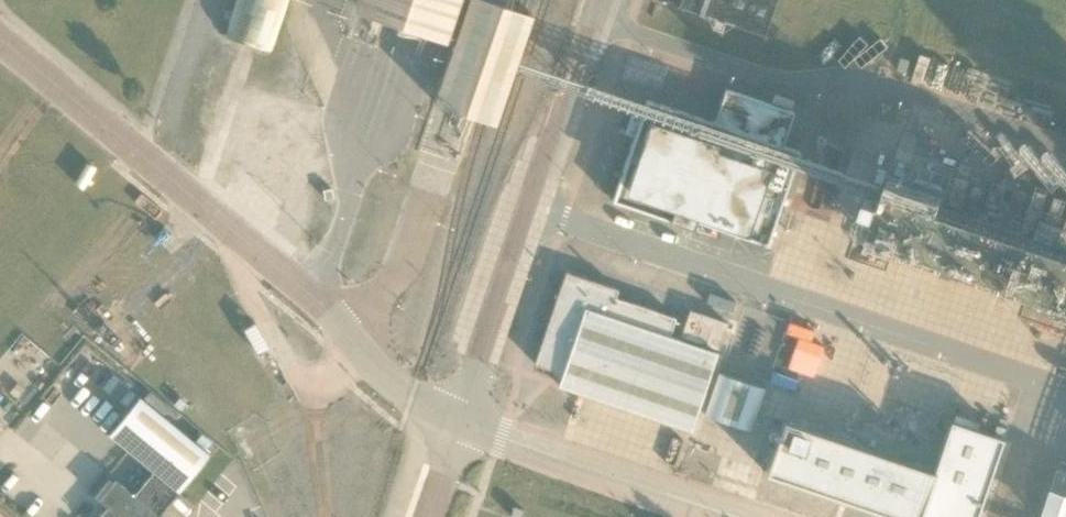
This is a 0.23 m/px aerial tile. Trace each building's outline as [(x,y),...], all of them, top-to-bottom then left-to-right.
[(272,49),(288,0),(237,0),(226,34),(272,49)] [(446,40),(460,0),(358,0),(355,9),(399,24),(446,40)] [(496,121),(533,13),(519,9),(494,0),(467,0),(433,100),(483,117),(496,121)] [(761,32),(772,0),(668,0),(761,32)] [(696,219),(767,244),(799,152),(781,145),(793,111),(727,88),(715,122),(648,99),(613,199),(693,227),(696,219)] [(1065,298),(1065,247),(887,186),(871,232),(1065,298)] [(558,384),(691,429),(718,350),(670,334),(675,316),(615,296),(618,289),(566,271),(535,362),(552,368),(560,379),(558,384)] [(734,300),(710,291),(706,301),(730,309),(734,300)] [(727,322),(689,309),(680,335),(718,348),(727,322)] [(750,429),(765,386),(718,370),(703,412),(750,429)] [(139,396),(110,432),(177,487),(206,451),(139,396)] [(934,470),(783,418),(765,470),(902,516),(975,516),(1002,438),(951,420),(934,470)] [(740,477),(746,451),(695,439),(689,465),(740,477)] [(159,513),(116,478),(99,499),(107,505),(98,516),(156,516),(159,513)] [(1053,485),(1041,516),(1065,516),(1065,489),(1053,485)] [(191,516),(217,516),(219,512),(198,502),(191,516)] [(523,509),(514,506),(511,514),(518,516),(520,516),(523,509)]
